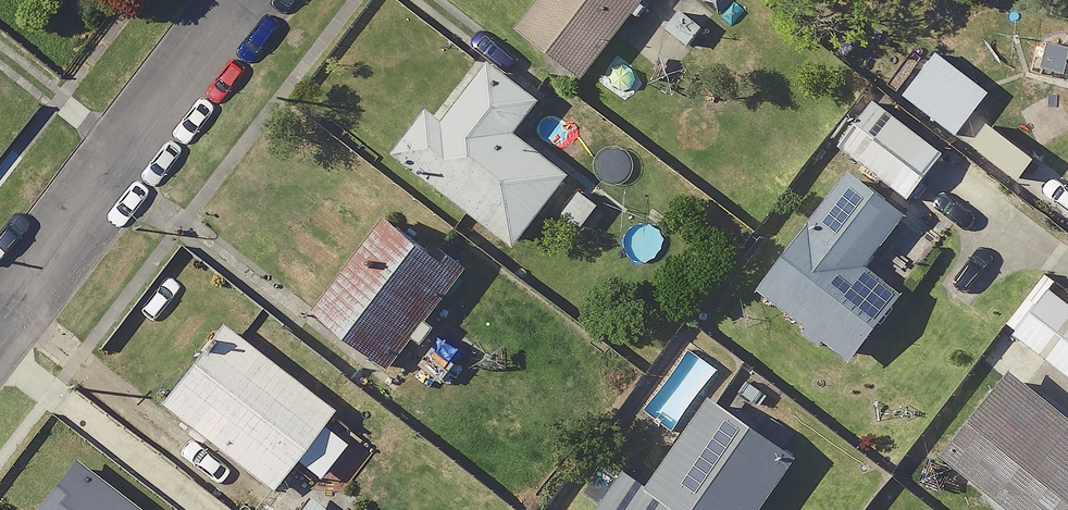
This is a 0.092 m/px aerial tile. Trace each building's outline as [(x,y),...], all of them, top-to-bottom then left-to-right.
[(506,20),(570,71),(628,0),(522,0),(506,20)] [(980,89),(926,48),(894,90),(948,131),(980,89)] [(529,95),(476,55),(430,115),(415,103),(381,147),(505,241),(560,169),(504,127),(529,95)] [(937,147),(863,92),(828,138),(902,194),(937,147)] [(892,214),(832,165),(748,281),(841,356),(892,294),(853,262),(892,214)] [(452,270),(395,227),(367,264),(347,249),(304,304),(381,363),(452,270)] [(1032,278),(998,324),(1067,376),(1067,305),(1032,278)] [(318,405),(210,322),(151,399),(259,482),(318,405)] [(991,362),(924,444),(997,504),(992,509),(1067,509),(1067,425),(991,362)] [(698,394),(636,483),(664,502),(658,509),(746,509),(784,453),(698,394)] [(294,490),(278,509),(320,509),(294,490)]
